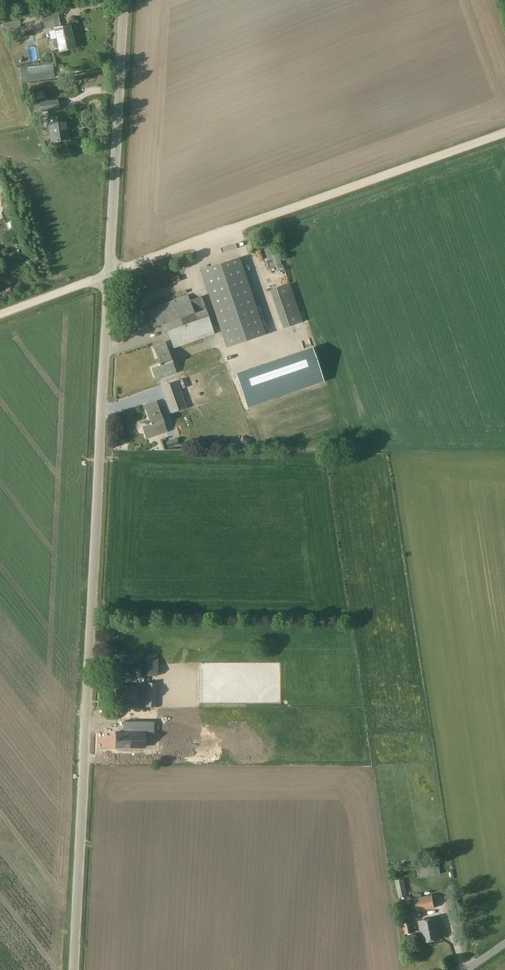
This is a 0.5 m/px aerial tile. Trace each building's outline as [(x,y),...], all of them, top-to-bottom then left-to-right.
[(41,10),(39,11),(41,19),(42,21),(43,21),(45,28),(56,26),(60,25),(57,7),(41,10)] [(6,27),(20,25),(18,16),(5,19),(6,27)] [(54,39),(52,42),(53,47),(56,49),(59,48),(60,50),(73,47),(69,26),(60,28),(60,25),(56,26),(56,29),(55,29),(57,38),(54,39)] [(88,58),(101,56),(99,49),(86,51),(88,58)] [(42,57),(49,63),(53,58),(46,53),(42,57)] [(20,68),(20,70),(21,81),(55,77),(54,73),(53,64),(20,68)] [(29,100),(45,99),(44,92),(28,94),(29,100)] [(34,111),(40,110),(40,112),(59,110),(58,98),(39,101),(33,103),(34,111)] [(65,115),(60,116),(48,117),(51,141),(68,140),(66,121),(65,115)] [(281,265),(275,245),(263,249),(270,269),(281,265)] [(201,271),(226,348),(265,335),(239,258),(201,271)] [(278,321),(298,317),(289,278),(269,282),(278,321)] [(164,324),(167,332),(173,349),(214,335),(208,316),(201,297),(189,301),(187,296),(147,310),(153,328),(161,325),(164,324)] [(256,305),(260,316),(264,315),(261,304),(256,305)] [(164,344),(153,348),(160,366),(151,369),(155,379),(174,372),(164,344)] [(301,353),(235,375),(247,409),(323,383),(312,352),(312,350),(301,353)] [(179,380),(182,389),(188,386),(185,378),(179,380)] [(160,386),(169,414),(186,408),(176,381),(160,386)] [(146,438),(165,432),(156,403),(145,407),(151,424),(142,427),(146,438)] [(123,670),(139,671),(140,659),(123,658),(123,670)] [(147,676),(157,676),(157,659),(147,659),(147,676)] [(145,705),(145,706),(155,707),(157,684),(147,683),(145,705)] [(118,686),(117,701),(135,702),(136,687),(118,686)] [(144,747),(144,732),(116,732),(116,747),(144,747)] [(416,865),(418,879),(440,874),(438,864),(432,864),(432,863),(416,865)] [(398,899),(407,897),(403,879),(395,881),(398,899)] [(413,895),(417,912),(434,908),(432,895),(422,896),(421,893),(413,895)] [(448,899),(449,909),(457,908),(455,898),(448,899)] [(436,918),(418,921),(423,943),(441,940),(436,918)] [(413,933),(410,919),(402,919),(405,934),(413,933)]
